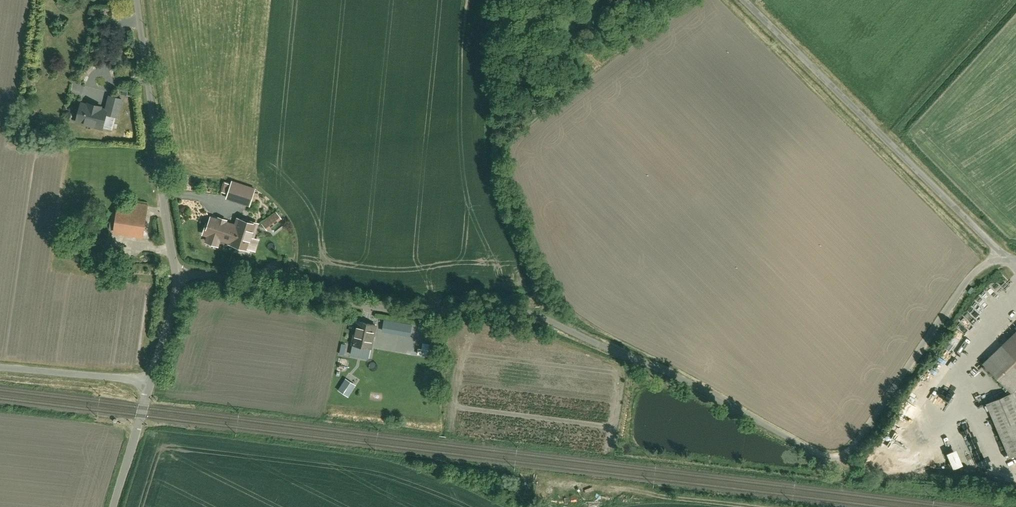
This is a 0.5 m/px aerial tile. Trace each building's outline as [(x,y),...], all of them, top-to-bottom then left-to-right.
[(103,107),(82,101),(75,123),(102,131),(106,116),(116,119),(123,98),(108,93),(103,107)] [(249,206),(255,189),(232,182),(227,199),(249,206)] [(143,244),(147,208),(116,203),(111,239),(143,244)] [(267,228),(280,218),(277,213),(263,224),(267,228)] [(211,218),(209,225),(206,224),(204,233),(209,235),(206,242),(218,246),(220,239),(231,243),(236,226),(211,218)] [(250,223),(238,219),(236,226),(231,243),(230,244),(249,250),(249,248),(254,250),(258,240),(252,238),(257,224),(251,222),(250,223)] [(371,352),(376,324),(355,320),(350,348),(371,352)] [(979,362),(1008,393),(1015,385),(1015,327),(979,362)] [(419,349),(418,356),(435,358),(436,345),(423,343),(423,349),(419,349)] [(338,390),(349,397),(357,385),(346,378),(338,390)] [(1011,392),(1008,393),(983,403),(1006,458),(1015,454),(1015,405),(1011,392)]
